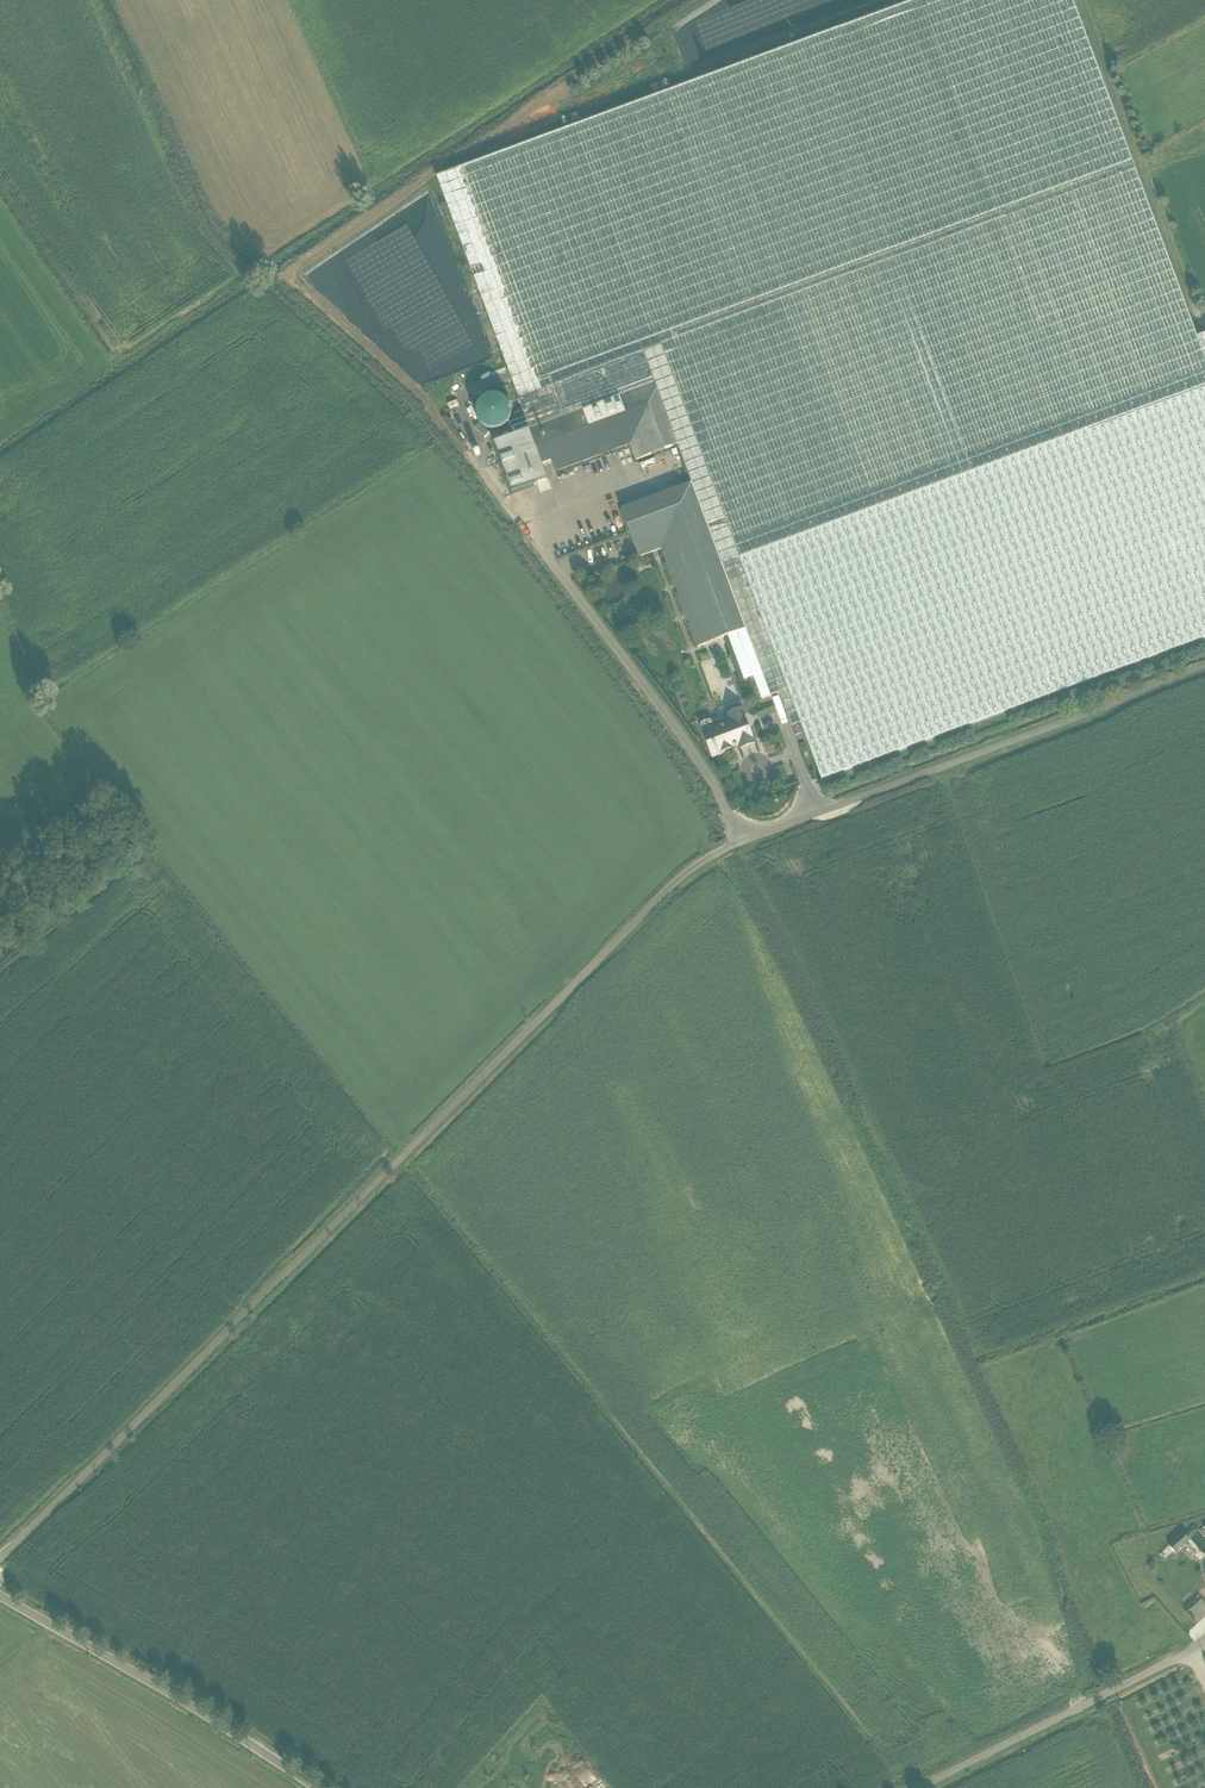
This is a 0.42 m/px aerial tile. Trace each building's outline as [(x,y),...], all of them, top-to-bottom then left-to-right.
[(435,174),(528,426),(652,381),(676,445),(767,694),(776,691),(793,737),(803,733),(819,778),(1204,637),(1204,330),(1195,333),(1073,0),(911,0),(435,174)] [(704,760),(752,742),(739,707),(722,714),(725,722),(711,727),(707,719),(691,726),(704,760)] [(770,751),(779,750),(778,740),(770,740),(770,751)] [(1130,1568),(1139,1578),(1145,1573),(1136,1563),(1130,1568)]
